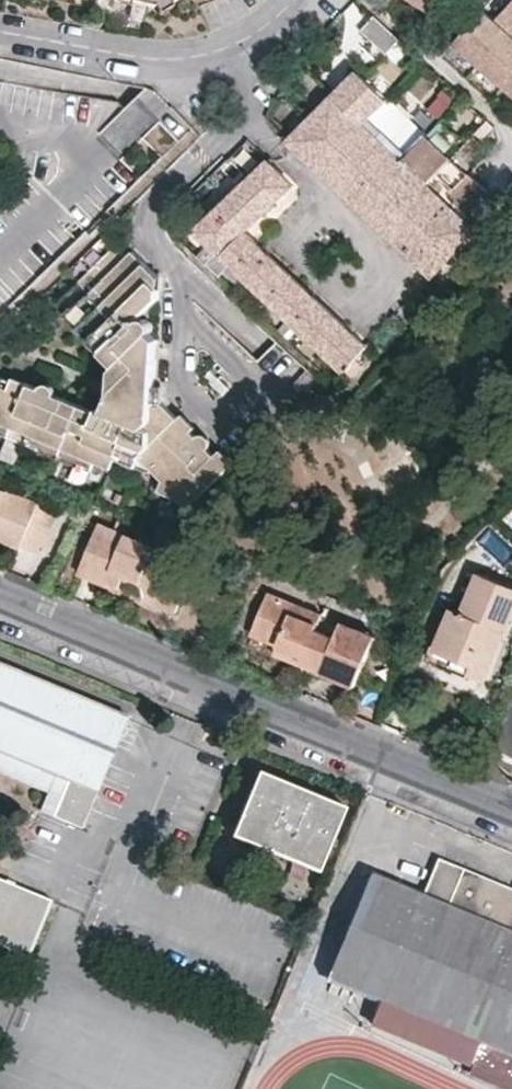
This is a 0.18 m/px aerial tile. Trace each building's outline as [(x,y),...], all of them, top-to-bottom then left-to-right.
[(435,14),(443,0),(411,0),(435,14)] [(503,18),(490,6),(470,29),(459,41),(484,63),(511,31),(511,8),(503,18)] [(401,37),(376,12),(361,27),(386,52),(401,37)] [(470,29),(457,18),(435,44),(447,54),(470,29)] [(484,63),(508,83),(511,79),(511,31),(484,63)] [(359,120),(383,97),(355,69),(288,137),(432,275),(474,231),(461,217),(485,191),(426,135),(400,160),(359,120)] [(188,127),(162,99),(147,83),(131,98),(122,106),(113,98),(95,94),(0,185),(0,307),(188,127)] [(426,135),(383,97),(359,120),(400,160),(426,135)] [(364,345),(246,229),(290,183),(266,159),(236,190),(197,229),(341,369),(364,345)] [(180,507),(221,469),(159,403),(146,402),(147,381),(152,381),(155,336),(135,316),(155,298),(156,289),(156,287),(156,286),(155,285),(154,284),(149,277),(154,270),(130,245),(123,249),(113,239),(52,297),(111,361),(109,363),(108,380),(108,382),(107,385),(106,388),(106,391),(103,396),(99,407),(91,405),(89,407),(19,379),(16,382),(0,376),(0,432),(76,464),(80,456),(99,463),(103,453),(108,441),(136,454),(133,461),(140,463),(147,467),(152,473),(156,479),(153,490),(162,494),(165,495),(168,497),(171,499),(174,502),(180,507)] [(285,390),(295,401),(317,380),(307,370),(285,390)] [(146,402),(159,403),(160,382),(152,381),(147,381),(146,402)] [(131,465),(133,461),(136,454),(108,441),(103,453),(131,465)] [(13,545),(16,542),(32,549),(49,508),(32,501),(31,499),(0,486),(0,539),(13,545)] [(124,573),(133,577),(137,581),(139,586),(140,591),(139,597),(172,612),(190,572),(166,562),(163,569),(147,561),(153,545),(97,521),(77,570),(116,588),(124,573)] [(473,672),(490,679),(511,628),(511,586),(484,573),(467,612),(456,608),(438,649),(475,664),(473,672)] [(355,690),(376,640),(340,625),(333,639),(316,632),(321,617),(266,593),(249,634),(275,646),(272,654),(355,690)] [(470,677),(473,672),(475,664),(438,649),(434,661),(470,677)] [(0,665),(0,751),(58,775),(69,779),(56,813),(85,824),(129,717),(0,665)] [(50,796),(58,775),(0,751),(0,775),(50,796)] [(346,807),(259,771),(233,833),(320,869),(346,807)] [(45,808),(56,813),(69,779),(58,775),(50,796),(45,808)] [(438,853),(422,893),(371,872),(330,975),(484,1039),(471,1070),(511,1087),(511,884),(438,853)] [(31,957),(53,902),(0,879),(0,944),(31,957)]
